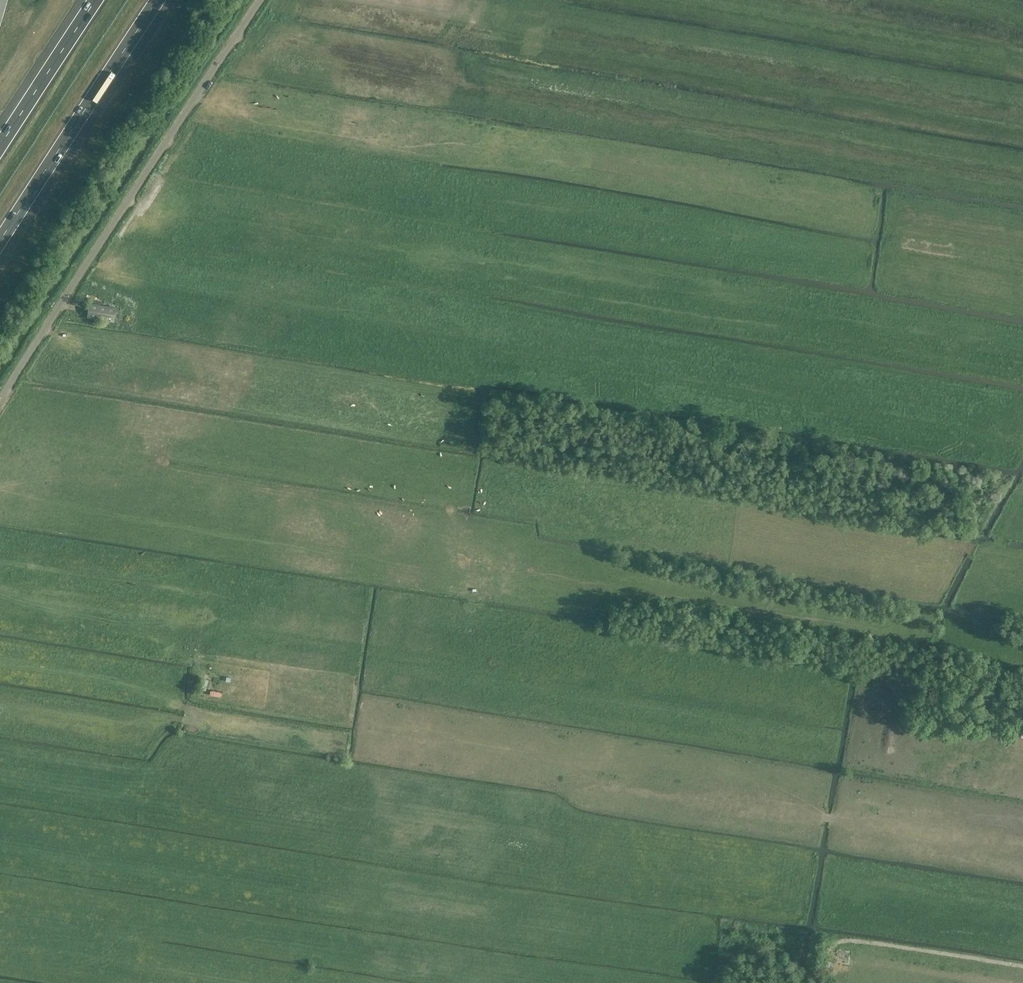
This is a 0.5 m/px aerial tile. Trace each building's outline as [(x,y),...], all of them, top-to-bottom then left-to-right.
[(90,304),(88,318),(116,323),(118,309),(90,304)]
